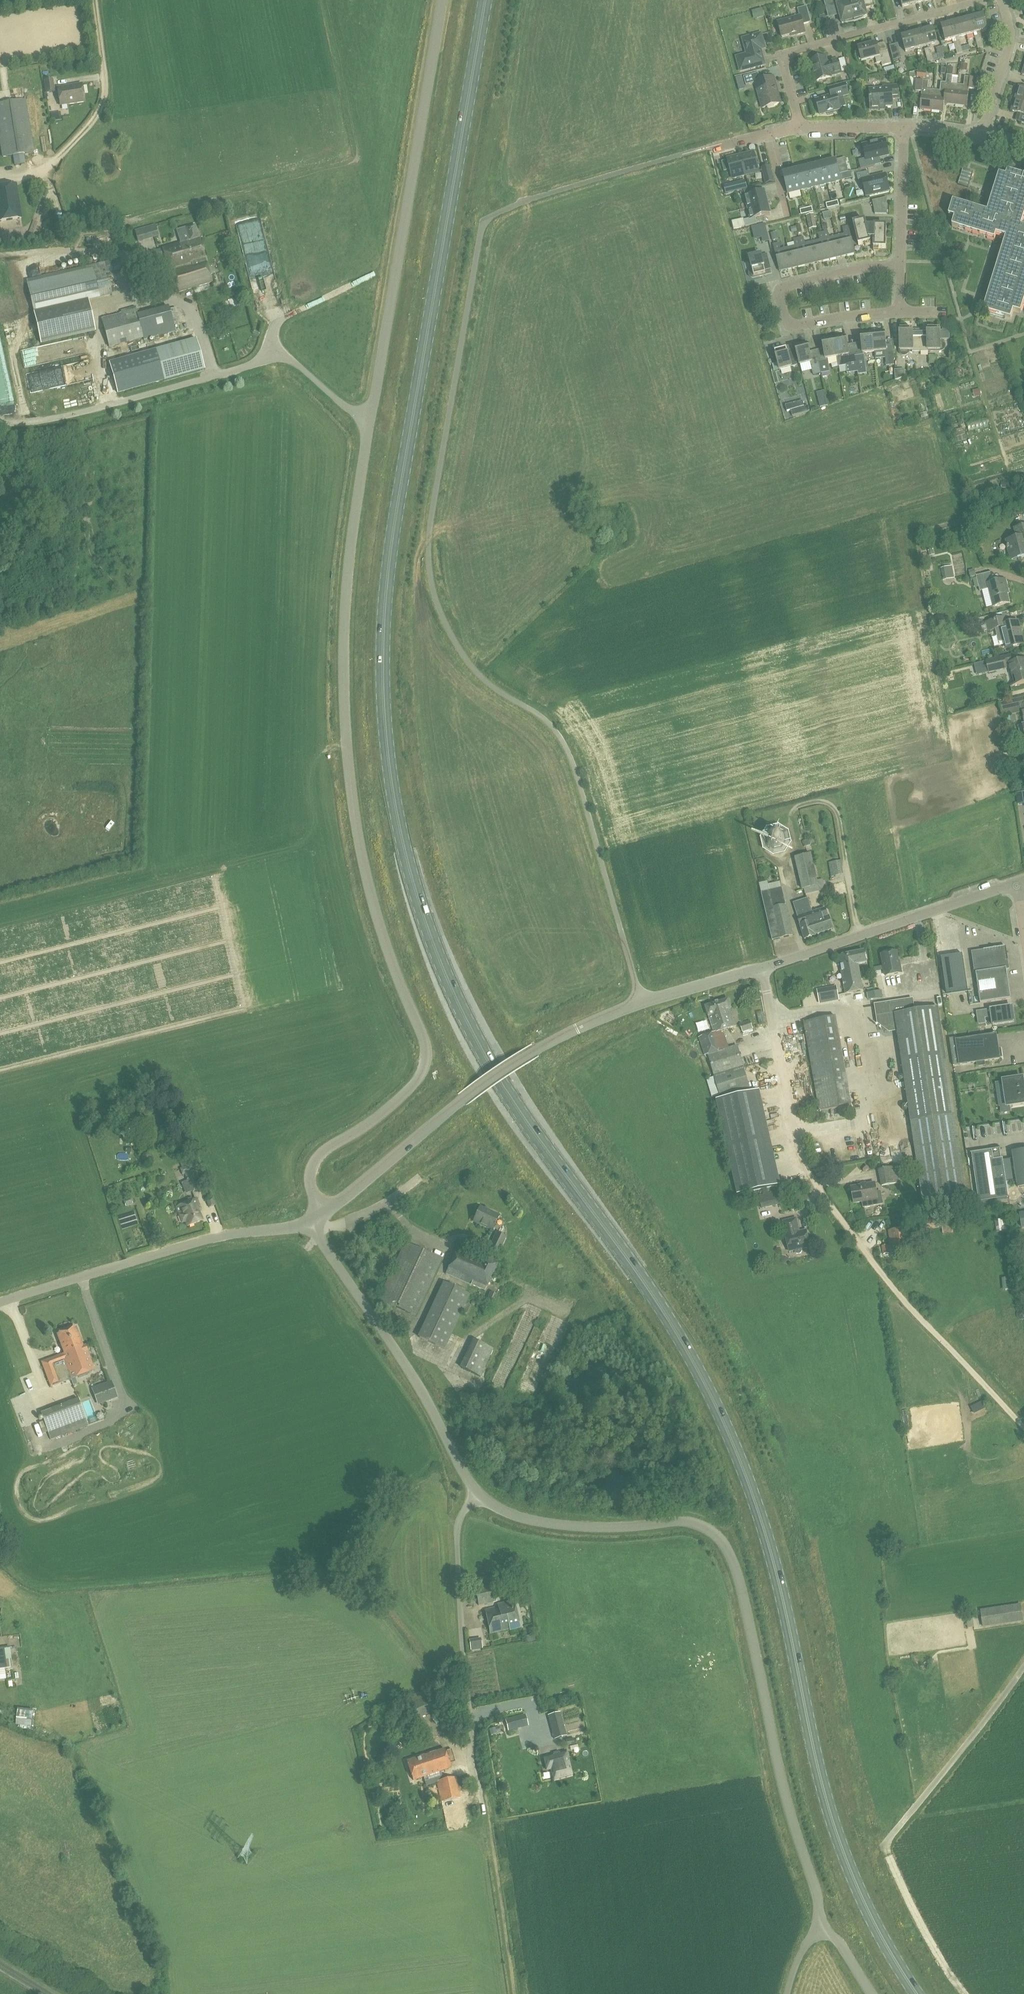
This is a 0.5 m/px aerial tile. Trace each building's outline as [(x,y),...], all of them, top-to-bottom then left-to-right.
[(828,15),(839,12),(842,23),(845,23),(849,23),(852,22),(854,22),(855,22),(849,1),(842,4),(841,0),(824,0),(828,15)] [(863,19),(867,16),(864,5),(873,3),(872,0),(854,0),(849,1),(855,22),(859,21),(861,20),(863,19)] [(798,9),(800,16),(778,22),(782,37),(797,33),(797,35),(806,33),(803,24),(811,22),(807,7),(798,9)] [(764,16),(762,8),(753,11),(755,18),(764,16)] [(983,15),(973,17),(977,33),(988,30),(983,15)] [(973,17),(962,20),(966,36),(977,33),(973,17)] [(962,20),(951,23),(956,38),(966,36),(962,20)] [(956,38),(951,23),(941,26),(945,41),(956,38)] [(933,28),(923,31),(927,46),(937,43),(933,28)] [(923,31),(912,33),(916,49),(927,46),(923,31)] [(916,49),(912,33),(902,36),(906,52),(916,49)] [(761,48),(765,47),(762,34),(743,39),(748,54),(737,57),(741,71),(766,64),(761,48)] [(881,62),(882,66),(891,64),(888,51),(879,53),(876,43),(858,48),(862,61),(871,59),(875,57),(877,64),(881,62)] [(898,44),(890,46),(893,60),(901,58),(898,44)] [(842,72),(838,60),(827,63),(826,57),(812,61),(817,81),(831,77),(831,75),(842,72)] [(847,57),(841,59),(845,71),(851,69),(847,57)] [(13,97),(0,99),(0,158),(0,161),(37,155),(23,71),(9,74),(13,97)] [(805,83),(814,82),(812,71),(803,72),(805,83)] [(756,82),(763,108),(781,103),(774,77),(761,80),(759,73),(744,77),(747,85),(756,82)] [(946,83),(944,104),(955,105),(957,84),(951,84),(952,76),(947,75),(946,83)] [(965,77),(964,85),(957,84),(955,105),(967,106),(969,89),(975,89),(977,78),(965,77)] [(55,92),(53,80),(44,81),(46,93),(55,92)] [(934,90),(928,89),(928,81),(917,80),(916,91),(922,92),(920,109),(932,110),(934,90)] [(934,90),(932,110),(943,112),(944,104),(946,83),(941,82),(940,91),(934,90)] [(58,88),(60,105),(84,101),(82,84),(58,88)] [(829,88),(831,96),(816,100),(820,115),(827,113),(828,115),(834,113),(834,111),(840,109),(837,98),(849,94),(846,84),(829,88)] [(892,98),(899,98),(898,86),(883,87),(883,89),(870,90),(871,109),(885,109),(885,106),(892,106),(892,98)] [(1015,99),(1023,102),(1023,88),(1019,86),(1015,99)] [(1015,99),(1011,111),(1021,114),(1019,122),(1023,123),(1023,102),(1015,99)] [(866,159),(859,160),(861,169),(874,166),(873,159),(889,155),(885,140),(877,141),(877,140),(871,142),(871,143),(862,145),(866,159)] [(754,152),(741,155),(746,176),(759,172),(754,152)] [(728,161),(722,162),(724,171),(730,170),(732,179),(746,176),(741,155),(727,159),(728,161)] [(836,160),(823,163),(828,184),(841,180),(839,174),(838,167),(836,160)] [(828,184),(823,163),(809,167),(814,187),(828,184)] [(838,167),(839,174),(848,172),(846,165),(838,167)] [(770,166),(762,168),(765,184),(774,181),(770,166)] [(814,187),(809,167),(796,170),(801,190),(814,187)] [(968,187),(973,171),(963,168),(959,184),(968,187)] [(788,194),(801,190),(796,170),(783,173),(788,194)] [(869,171),(857,174),(858,181),(862,180),(866,196),(889,190),(885,174),(870,178),(869,171)] [(949,216),(955,218),(952,226),(995,240),(996,234),(1006,237),(983,311),(1010,320),(1013,311),(1021,313),(1023,302),(1023,220),(1023,217),(1023,177),(1008,171),(1006,176),(999,174),(995,187),(987,212),(953,202),(949,216)] [(848,172),(839,174),(841,180),(841,181),(850,179),(848,172)] [(745,181),(724,186),(726,193),(747,188),(745,181)] [(16,185),(0,187),(0,221),(21,218),(16,185)] [(751,188),(744,190),(745,197),(753,195),(751,188)] [(748,208),(768,203),(765,192),(745,197),(748,208)] [(744,220),(746,227),(757,224),(756,218),(770,214),(768,203),(748,208),(751,219),(744,220)] [(815,220),(814,216),(813,213),(806,215),(807,222),(815,220)] [(836,218),(829,219),(832,234),(839,233),(836,218)] [(855,231),(867,228),(865,221),(853,223),(855,231)] [(176,289),(180,291),(212,282),(195,225),(177,231),(181,243),(152,252),(155,260),(166,257),(176,289)] [(759,237),(760,241),(769,239),(768,235),(765,225),(756,227),(759,237)] [(140,228),(140,237),(160,236),(160,227),(140,228)] [(837,237),(842,256),(854,253),(848,227),(843,228),(845,235),(837,237)] [(857,238),(869,235),(867,228),(855,231),(857,238)] [(842,256),(837,237),(830,239),(828,232),(823,233),(829,259),(842,256)] [(813,243),(817,262),(829,259),(823,233),(818,234),(820,241),(813,243)] [(870,242),(869,235),(857,238),(859,245),(870,242)] [(799,239),(805,265),(817,262),(813,243),(805,245),(803,238),(799,239)] [(927,248),(938,247),(938,238),(927,239),(927,248)] [(788,249),(793,268),(805,265),(799,239),(794,240),(795,247),(788,249)] [(774,245),(780,271),(793,268),(788,249),(781,251),(779,244),(774,245)] [(749,258),(752,270),(750,271),(749,275),(752,278),(754,278),(760,276),(760,275),(766,274),(765,271),(771,269),(767,254),(761,255),(749,258)] [(26,280),(40,342),(95,330),(88,300),(112,295),(107,273),(123,269),(121,259),(26,280)] [(882,267),(878,275),(889,281),(893,273),(882,267)] [(137,315),(142,337),(143,341),(168,334),(176,332),(170,309),(169,306),(137,315)] [(135,309),(102,319),(110,346),(142,337),(137,315),(135,309)] [(940,328),(920,329),(920,352),(928,352),(928,350),(940,350),(943,349),(945,346),(943,343),(940,342),(940,328)] [(920,352),(920,329),(900,329),(900,351),(901,354),(904,355),(908,354),(909,351),(912,351),(912,352),(920,352)] [(876,332),(873,333),(875,352),(886,351),(885,341),(884,332),(884,330),(876,331),(876,332)] [(861,334),(862,343),(863,353),(864,353),(875,352),(873,333),(869,333),(869,332),(861,332),(861,334)] [(837,337),(834,338),(837,357),(849,355),(847,345),(845,336),(845,335),(837,336),(837,337)] [(830,337),(822,339),(822,340),(824,349),(826,359),(837,357),(834,338),(830,339),(830,337)] [(155,351),(164,381),(205,370),(196,339),(155,351)] [(26,350),(29,366),(94,355),(91,340),(33,350),(32,348),(26,350)] [(799,345),(795,346),(800,365),(812,362),(809,352),(807,343),(806,342),(799,344),(799,345)] [(1,412),(18,409),(14,390),(12,390),(4,343),(0,344),(0,406),(1,412)] [(772,352),(771,355),(773,358),(777,358),(780,370),(792,367),(791,367),(797,365),(793,350),(787,351),(786,348),(781,350),(781,349),(774,350),(772,352)] [(886,353),(885,353),(887,366),(894,365),(894,352),(886,353)] [(863,353),(856,354),(858,371),(858,372),(866,371),(864,353),(863,353)] [(849,356),(848,356),(849,364),(850,363),(851,372),(858,371),(856,354),(849,355),(849,356)] [(826,361),(819,362),(821,372),(829,371),(827,361),(826,361)] [(812,364),(811,364),(815,379),(822,377),(821,372),(819,362),(812,364)] [(904,369),(895,370),(895,380),(905,377),(904,369)] [(38,372),(35,372),(38,391),(48,389),(46,377),(39,378),(38,372)] [(790,407),(791,414),(809,409),(807,402),(803,403),(802,397),(784,402),(786,408),(790,407)] [(1015,528),(1017,538),(1006,541),(1011,560),(1023,557),(1023,526),(1015,528)] [(947,580),(958,579),(956,569),(946,570),(947,580)] [(981,569),(969,572),(971,579),(976,577),(980,590),(989,588),(994,607),(1010,603),(1007,594),(1009,593),(1005,579),(993,582),(990,572),(982,574),(981,569)] [(1002,627),(1007,649),(1023,645),(1018,622),(1006,625),(1005,619),(988,623),(990,630),(1002,627)] [(995,669),(1006,666),(1008,666),(1007,664),(1006,657),(1004,657),(986,661),(989,673),(996,671),(995,669)] [(1009,664),(1013,676),(1014,684),(1015,685),(1023,683),(1023,660),(1018,662),(1009,664)] [(972,683),(987,679),(985,669),(969,673),(972,683)] [(1001,704),(1003,713),(1002,713),(1002,717),(1022,712),(1023,718),(1023,698),(1001,704)] [(781,849),(785,841),(784,836),(776,831),(771,832),(766,840),(768,845),(775,850),(781,849)] [(804,841),(806,850),(813,849),(810,839),(804,841)] [(819,886),(811,853),(795,857),(802,890),(819,886)] [(782,888),(761,893),(772,940),(793,935),(782,888)] [(808,898),(794,903),(798,917),(797,918),(804,939),(833,930),(826,908),(813,912),(808,898)] [(1008,968),(1005,948),(973,953),(974,965),(976,974),(980,1003),(1011,999),(1006,968),(1008,968)] [(839,956),(846,993),(863,990),(859,967),(864,966),(864,968),(868,967),(866,958),(868,957),(867,951),(865,951),(839,956)] [(882,954),(886,975),(902,972),(900,964),(899,964),(897,951),(882,954)] [(963,954),(941,958),(946,993),(968,990),(963,954)] [(921,988),(935,988),(934,960),(924,960),(925,982),(920,982),(921,988)] [(885,991),(868,994),(869,1000),(886,997),(885,991)] [(708,1054),(708,1055),(729,1049),(723,1030),(736,1026),(731,1009),(732,1009),(729,999),(706,1006),(708,1016),(709,1016),(714,1033),(699,1037),(704,1055),(708,1054)] [(923,1205),(966,1199),(954,1115),(938,1007),(901,1013),(899,1003),(876,1006),(878,1023),(884,1028),(890,1027),(889,1026),(893,1025),(894,1026),(897,1026),(910,1122),(923,1205)] [(977,1011),(979,1023),(985,1022),(984,1017),(991,1016),(993,1025),(1014,1022),(1012,1006),(977,1011)] [(804,1022),(819,1111),(851,1106),(836,1016),(804,1022)] [(740,1024),(743,1033),(754,1029),(751,1021),(740,1024)] [(772,1028),(764,1028),(765,1038),(772,1038),(772,1028)] [(1008,1034),(1009,1046),(1022,1045),(1021,1033),(1008,1034)] [(956,1041),(960,1065),(1000,1059),(999,1057),(1002,1057),(1000,1049),(998,1049),(996,1035),(956,1041)] [(729,1049),(708,1055),(720,1096),(750,1088),(738,1046),(729,1049)] [(1007,1107),(1023,1104),(1023,1093),(1023,1089),(1023,1086),(1023,1078),(1003,1081),(1007,1107)] [(126,1113),(130,1124),(142,1119),(138,1108),(126,1113)] [(972,1158),(978,1202),(977,1202),(978,1203),(1009,1198),(1009,1197),(1008,1198),(1006,1183),(1017,1182),(1017,1184),(1023,1183),(1023,1155),(1013,1157),(1013,1159),(1003,1161),(1002,1159),(1000,1159),(999,1150),(1002,1149),(999,1149),(999,1147),(991,1148),(992,1150),(970,1153),(970,1154),(971,1154),(972,1158)] [(141,1158),(141,1159),(141,1160),(142,1161),(143,1162),(144,1163),(145,1163),(146,1163),(147,1163),(148,1163),(149,1163),(150,1162),(151,1162),(151,1161),(152,1160),(152,1159),(152,1158),(152,1157),(152,1156),(152,1155),(151,1154),(150,1153),(149,1153),(148,1152),(147,1152),(146,1152),(145,1152),(144,1153),(143,1153),(143,1154),(142,1154),(141,1155),(141,1156),(141,1157),(141,1158)] [(193,1163),(180,1167),(183,1175),(184,1175),(189,1186),(185,1187),(188,1194),(201,1189),(194,1172),(196,1171),(193,1163)] [(878,1170),(881,1186),(900,1183),(898,1175),(897,1167),(878,1170)] [(864,1208),(879,1205),(875,1183),(852,1188),(854,1203),(862,1202),(864,1208)] [(777,1192),(759,1196),(762,1209),(780,1205),(777,1192)] [(124,1200),(126,1206),(133,1203),(131,1198),(124,1200)] [(185,1221),(187,1226),(203,1220),(200,1210),(201,1210),(197,1198),(176,1206),(182,1222),(185,1221)] [(876,1216),(885,1215),(885,1206),(876,1206),(876,1216)] [(480,1207),(473,1221),(492,1230),(499,1215),(480,1207)] [(797,1227),(800,1226),(798,1218),(785,1221),(788,1235),(787,1235),(791,1251),(796,1250),(797,1252),(798,1253),(800,1254),(801,1253),(803,1252),(803,1250),(803,1249),(812,1247),(808,1230),(798,1232),(797,1227)] [(996,1220),(997,1232),(1010,1231),(1008,1218),(996,1220)] [(889,1231),(892,1252),(912,1249),(909,1228),(889,1231)] [(490,1247),(499,1251),(506,1236),(497,1232),(490,1247)] [(378,1299),(416,1316),(442,1259),(405,1242),(378,1299)] [(882,1246),(883,1254),(890,1253),(889,1245),(882,1246)] [(447,1274),(485,1291),(497,1265),(484,1260),(458,1249),(447,1274)] [(421,1338),(445,1349),(471,1294),(445,1283),(421,1338)] [(486,1301),(495,1305),(498,1295),(490,1292),(486,1301)] [(42,1362),(51,1386),(95,1370),(86,1345),(83,1346),(76,1328),(58,1335),(65,1353),(42,1362)] [(473,1341),(461,1368),(480,1376),(492,1349),(473,1341)] [(93,1389),(99,1404),(117,1397),(111,1382),(93,1389)] [(21,1405),(30,1403),(28,1396),(19,1398),(21,1405)] [(40,1413),(50,1440),(89,1425),(79,1399),(40,1413)] [(476,1590),(479,1606),(494,1603),(491,1586),(476,1590)] [(485,1610),(491,1633),(510,1629),(510,1630),(520,1628),(514,1601),(498,1604),(499,1607),(485,1610)] [(981,1610),(984,1626),(1023,1621),(1021,1605),(981,1610)] [(528,1643),(536,1641),(534,1635),(526,1636),(528,1643)] [(408,1696),(410,1705),(424,1700),(432,1698),(429,1690),(418,1693),(408,1696)] [(566,1736),(560,1712),(548,1716),(554,1739),(566,1736)] [(517,1728),(514,1716),(506,1718),(508,1730),(517,1728)] [(451,1768),(445,1749),(407,1760),(413,1780),(441,1771),(451,1768)] [(554,1780),(573,1775),(566,1750),(544,1756),(547,1770),(551,1769),(554,1780)] [(443,1779),(437,1781),(438,1782),(437,1782),(441,1801),(460,1797),(456,1777),(443,1779)] [(466,1808),(449,1811),(451,1826),(468,1823),(466,1808)] [(852,1896),(843,1906),(849,1911),(858,1902),(852,1896)]
